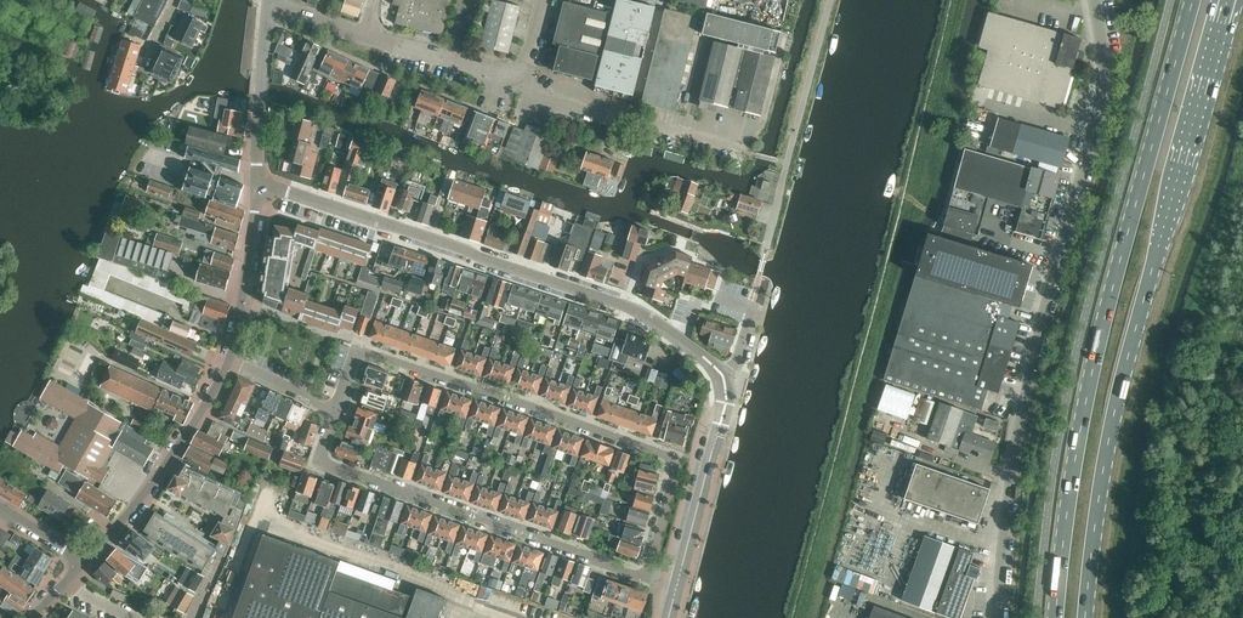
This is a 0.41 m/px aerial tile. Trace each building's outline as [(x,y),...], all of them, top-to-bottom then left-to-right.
[(125,12),(134,17),(143,0),(131,0),(125,12)] [(134,17),(154,27),(168,0),(143,0),(134,17)] [(190,13),(196,0),(182,0),(178,9),(190,13)] [(342,9),(342,12),(358,17),(363,1),(360,0),(346,0),(342,9)] [(443,36),(452,0),(393,0),(391,8),(398,10),(395,24),(417,30),(419,22),(425,24),(423,32),(431,34),(431,33),(443,36)] [(509,54),(521,7),(492,0),(491,0),(480,46),(509,54)] [(605,94),(632,101),(655,7),(626,0),(617,0),(613,14),(602,57),(594,91),(605,94)] [(564,2),(553,44),(560,46),(553,70),(592,81),(598,56),(602,57),(613,14),(564,2)] [(76,10),(92,19),(96,11),(80,3),(76,10)] [(641,103),(674,111),(697,18),(665,9),(641,103)] [(1043,104),(1061,109),(1071,75),(1070,75),(1071,69),(1073,69),(1076,59),(1082,61),(1084,53),(1078,51),(1082,39),(988,12),(978,47),(988,50),(978,85),(1043,104)] [(706,14),(701,35),(716,39),(715,42),(774,57),(780,32),(706,14)] [(199,30),(201,31),(205,33),(208,27),(202,24),(202,23),(185,15),(174,38),(191,46),(199,30)] [(90,41),(98,43),(103,29),(95,26),(90,41)] [(286,35),(280,32),(276,41),(282,44),(286,35)] [(167,37),(166,39),(164,44),(169,47),(172,40),(167,37)] [(64,42),(61,50),(60,53),(76,59),(82,45),(65,39),(64,42)] [(108,87),(126,93),(132,74),(135,65),(141,46),(123,40),(108,87)] [(307,41),(302,53),(315,60),(321,48),(307,41)] [(728,107),(731,108),(741,69),(746,50),(715,42),(714,42),(699,101),(728,108),(728,107)] [(159,79),(159,80),(172,52),(161,47),(149,72),(153,74),(152,76),(159,79)] [(82,68),(90,70),(95,52),(87,50),(82,68)] [(774,57),(746,50),(741,69),(769,76),(774,57)] [(320,71),(330,76),(339,56),(329,51),(320,71)] [(172,52),(159,80),(160,80),(166,83),(168,81),(171,82),(183,57),(172,52)] [(302,53),(296,66),(310,72),(310,71),(315,60),(302,53)] [(189,56),(187,61),(192,64),(193,64),(196,59),(189,56)] [(330,76),(341,80),(350,60),(339,56),(330,76)] [(341,80),(351,85),(360,65),(350,60),(341,80)] [(360,65),(351,85),(361,90),(370,70),(360,65)] [(290,78),(304,84),(310,72),(296,66),(290,78)] [(759,116),(769,76),(741,69),(731,108),(731,109),(759,116)] [(272,83),(282,84),(284,72),(274,70),(272,83)] [(367,88),(359,111),(368,113),(374,98),(386,103),(389,97),(396,81),(383,76),(371,70),(364,87),(367,88)] [(310,71),(310,72),(304,84),(302,89),(309,92),(317,74),(310,71)] [(324,96),(336,100),(338,96),(327,91),(324,96)] [(417,122),(422,124),(433,95),(422,91),(415,107),(422,110),(417,122)] [(432,114),(438,116),(445,100),(433,95),(422,124),(427,126),(432,114)] [(361,103),(352,99),(349,106),(359,110),(361,103)] [(440,131),(445,133),(456,104),(445,100),(438,116),(445,119),(440,131)] [(456,104),(445,133),(449,135),(454,123),(461,125),(468,109),(456,104)] [(223,120),(220,119),(217,132),(244,138),(247,124),(240,123),(242,113),(226,110),(223,120)] [(462,143),(497,157),(506,131),(494,126),(497,120),(475,111),(462,143)] [(401,122),(404,115),(396,112),(394,119),(401,122)] [(288,139),(294,140),(288,162),(294,163),(291,174),(311,179),(318,154),(312,152),(314,145),(308,144),(314,123),(294,117),(288,139)] [(990,147),(1061,167),(1069,139),(999,118),(990,147)] [(509,125),(506,131),(497,157),(513,163),(525,131),(509,125)] [(538,168),(543,156),(552,132),(527,125),(514,160),(538,170),(538,168)] [(187,145),(223,154),(227,137),(227,136),(192,127),(191,127),(187,144),(187,145)] [(336,146),(345,149),(347,144),(347,145),(350,136),(341,133),(336,146)] [(320,147),(328,149),(331,136),(323,134),(320,147)] [(355,138),(348,154),(364,160),(370,144),(355,138)] [(378,142),(377,145),(376,149),(384,152),(383,154),(388,156),(391,147),(384,145),(378,142)] [(217,165),(239,173),(241,160),(188,146),(185,158),(217,165)] [(631,152),(650,156),(652,149),(632,146),(631,152)] [(944,226),(941,237),(970,246),(973,234),(978,236),(989,198),(1021,207),(1014,232),(1035,238),(1036,238),(1040,239),(1051,201),(1052,201),(1059,176),(965,149),(943,226),(944,226)] [(388,161),(397,164),(400,153),(392,151),(388,161)] [(664,157),(684,163),(686,156),(666,151),(664,157)] [(583,186),(590,188),(600,157),(587,152),(581,170),(588,172),(583,186)] [(348,154),(344,165),(360,171),(364,160),(348,154)] [(543,156),(538,168),(552,173),(557,161),(543,156)] [(600,157),(590,188),(596,190),(601,176),(608,178),(614,161),(600,157)] [(612,175),(622,178),(626,166),(616,163),(612,175)] [(340,176),(356,181),(360,171),(344,165),(340,176)] [(322,189),(335,193),(342,169),(328,166),(322,189)] [(244,185),(190,167),(182,190),(206,198),(207,195),(214,197),(213,201),(237,209),(244,185)] [(446,197),(456,173),(449,170),(445,179),(439,194),(446,197)] [(388,212),(396,190),(396,188),(398,183),(389,180),(382,178),(382,180),(380,185),(373,207),(386,211),(388,212)] [(673,190),(681,193),(676,208),(687,213),(693,197),(693,196),(697,185),(685,180),(685,181),(678,178),(673,190)] [(421,180),(417,179),(412,193),(402,189),(395,208),(410,213),(416,194),(417,194),(421,180)] [(454,179),(448,199),(470,207),(468,215),(476,218),(477,218),(480,210),(481,207),(489,209),(491,203),(483,201),(483,198),(486,190),(454,179)] [(173,187),(151,180),(147,192),(162,197),(162,196),(162,195),(169,197),(173,187)] [(343,198),(355,201),(366,205),(371,190),(361,187),(363,183),(356,181),(356,183),(349,180),(343,198)] [(760,190),(770,192),(773,183),(763,180),(760,190)] [(728,191),(726,198),(733,201),(735,193),(728,191)] [(501,192),(496,207),(501,209),(525,218),(530,203),(506,194),(501,192)] [(120,212),(135,218),(142,201),(126,195),(120,212)] [(415,221),(429,226),(439,198),(431,195),(428,204),(421,202),(415,221)] [(737,208),(757,214),(761,201),(741,196),(737,208)] [(215,223),(240,231),(245,212),(210,200),(205,215),(216,219),(215,223)] [(200,212),(186,207),(183,215),(198,220),(200,212)] [(480,210),(477,218),(485,221),(489,209),(481,207),(480,210)] [(530,208),(521,229),(512,253),(523,257),(531,233),(537,220),(538,217),(540,212),(539,212),(530,208)] [(538,217),(537,220),(548,224),(551,215),(540,211),(539,212),(540,212),(538,217)] [(467,215),(460,236),(480,243),(487,221),(485,221),(477,218),(476,218),(468,215),(467,215)] [(179,223),(184,224),(184,223),(189,225),(187,232),(196,235),(195,238),(235,251),(239,235),(237,234),(181,216),(179,223)] [(551,265),(567,271),(571,257),(582,261),(593,229),(595,223),(577,217),(575,223),(567,245),(559,243),(551,265)] [(484,244),(502,251),(508,234),(502,232),(502,233),(493,231),(495,226),(491,224),(487,234),(484,244)] [(311,248),(316,250),(365,266),(372,246),(344,237),(320,229),(319,232),(298,225),(297,230),(275,226),(274,237),(268,236),(267,246),(265,254),(264,265),(267,265),(266,273),(263,272),(261,283),(264,283),(263,291),(260,290),(259,292),(266,293),(264,301),(264,303),(265,304),(266,305),(277,308),(283,310),(282,312),(292,315),(299,318),(298,320),(337,333),(340,326),(352,330),(359,310),(345,306),(343,313),(306,301),(308,295),(304,294),(290,289),(288,293),(284,292),(292,241),(295,241),(295,243),(311,248)] [(621,237),(624,238),(622,243),(628,245),(623,258),(635,261),(641,244),(645,245),(647,240),(649,239),(651,235),(649,233),(650,231),(642,229),(633,226),(632,228),(632,229),(624,227),(621,237)] [(599,244),(603,233),(596,230),(592,242),(599,244)] [(607,232),(604,240),(614,243),(617,235),(607,232)] [(928,233),(915,276),(1012,305),(1019,307),(1032,265),(1014,260),(1007,257),(974,248),(970,246),(941,237),(933,235),(928,233)] [(108,235),(103,250),(133,258),(134,254),(136,255),(138,255),(135,266),(165,275),(169,260),(146,253),(147,248),(137,244),(137,243),(108,235)] [(153,247),(179,255),(182,243),(156,235),(153,247)] [(537,262),(538,260),(545,263),(551,245),(531,238),(524,257),(537,262)] [(371,250),(376,252),(379,244),(374,242),(371,250)] [(393,266),(400,269),(406,249),(395,246),(390,259),(385,257),(382,266),(392,269),(393,266)] [(306,280),(316,250),(311,248),(301,279),(306,280)] [(203,262),(231,271),(231,272),(235,259),(232,258),(206,249),(203,262)] [(400,269),(412,272),(418,253),(406,249),(400,269)] [(580,275),(603,283),(608,269),(599,266),(602,257),(588,252),(580,275)] [(647,266),(645,269),(640,284),(646,285),(643,296),(662,302),(666,291),(660,289),(663,282),(678,274),(685,276),(683,282),(705,289),(705,288),(713,290),(719,272),(711,270),(711,269),(690,263),(692,257),(678,252),(674,253),(647,266)] [(418,253),(412,272),(424,276),(430,257),(418,253)] [(189,269),(192,259),(185,257),(182,266),(189,269)] [(425,281),(437,285),(439,286),(444,273),(441,272),(445,262),(433,258),(425,281)] [(98,263),(88,291),(125,304),(135,277),(98,263)] [(211,285),(216,269),(201,264),(196,281),(211,285)] [(443,287),(442,290),(444,291),(447,291),(447,292),(449,297),(453,298),(453,297),(454,293),(456,289),(458,283),(463,268),(451,264),(443,287)] [(381,288),(392,292),(397,279),(385,275),(383,282),(378,280),(379,278),(369,274),(370,270),(362,267),(358,280),(381,287),(381,288)] [(456,289),(469,293),(476,272),(464,268),(456,289)] [(231,274),(216,269),(211,285),(226,290),(231,274)] [(476,272),(469,293),(481,297),(488,276),(476,272)] [(915,276),(902,318),(990,344),(1011,351),(1020,323),(1016,321),(1017,318),(1009,316),(1012,305),(915,276)] [(408,290),(421,295),(425,284),(422,283),(423,280),(412,277),(408,290)] [(397,279),(392,292),(399,295),(404,281),(397,279)] [(494,279),(490,291),(507,297),(511,284),(494,279)] [(344,282),(341,293),(350,296),(354,285),(344,282)] [(507,303),(521,307),(527,289),(513,285),(507,303)] [(527,289),(521,307),(534,312),(540,294),(527,289)] [(361,315),(371,318),(378,297),(376,294),(368,291),(361,315)] [(507,297),(490,291),(487,300),(486,300),(485,302),(486,302),(486,303),(504,308),(507,297)] [(192,315),(190,320),(189,322),(199,326),(215,332),(220,320),(223,321),(226,319),(231,305),(230,305),(199,294),(197,298),(195,305),(193,310),(192,315)] [(540,314),(548,317),(554,300),(554,298),(542,294),(536,313),(534,319),(539,320),(540,314)] [(449,300),(445,298),(443,302),(441,308),(449,310),(452,301),(449,300)] [(554,300),(548,317),(555,319),(554,324),(559,326),(560,320),(566,302),(558,299),(554,298),(554,300)] [(450,308),(464,312),(467,303),(453,299),(450,308)] [(564,325),(580,331),(587,309),(571,304),(564,325)] [(476,322),(493,328),(496,321),(484,317),(487,307),(482,305),(476,320),(476,322)] [(192,315),(193,310),(184,307),(182,312),(185,313),(192,315)] [(471,318),(475,320),(477,310),(466,307),(463,316),(471,318)] [(580,331),(596,336),(603,314),(587,309),(580,331)] [(603,314),(596,336),(612,341),(619,320),(603,314)] [(355,332),(365,336),(371,319),(361,315),(355,332)] [(499,321),(515,326),(516,321),(501,315),(499,321)] [(885,374),(884,380),(984,410),(986,405),(987,400),(985,399),(987,390),(988,390),(977,386),(990,344),(902,318),(885,374)] [(166,326),(168,327),(167,329),(187,337),(191,328),(169,319),(166,326)] [(148,337),(154,340),(165,345),(167,342),(175,346),(174,349),(190,356),(190,354),(195,344),(170,333),(166,331),(161,328),(160,328),(156,326),(147,322),(142,320),(136,332),(147,337),(148,337)] [(515,327),(530,332),(532,324),(517,320),(515,327)] [(700,333),(711,337),(708,346),(729,352),(731,344),(732,344),(737,330),(704,320),(700,333)] [(369,337),(383,342),(389,325),(375,321),(369,337)] [(456,368),(468,372),(474,355),(465,352),(472,331),(475,325),(469,323),(467,329),(462,342),(459,350),(461,351),(456,368)] [(383,342),(396,347),(402,330),(389,325),(383,342)] [(505,325),(502,332),(510,334),(512,328),(505,325)] [(132,330),(129,337),(144,343),(147,337),(136,332),(132,330)] [(396,347),(410,351),(416,335),(402,330),(396,347)] [(511,336),(511,337),(517,339),(519,332),(513,330),(511,336)] [(484,377),(496,381),(502,364),(494,361),(503,334),(496,332),(494,339),(488,357),(490,359),(484,377)] [(652,342),(628,334),(625,341),(616,338),(609,359),(626,365),(629,355),(646,361),(652,342)] [(410,351),(423,356),(429,340),(416,335),(410,351)] [(526,342),(536,346),(538,339),(528,336),(526,342)] [(486,359),(488,357),(494,339),(489,338),(482,357),(474,355),(468,372),(480,376),(486,359)] [(548,338),(546,345),(552,347),(554,340),(548,338)] [(571,338),(569,345),(571,345),(578,348),(580,341),(571,338)] [(132,339),(130,345),(143,351),(145,345),(144,344),(132,339)] [(423,356),(436,361),(442,344),(429,340),(423,356)] [(610,356),(612,348),(595,343),(592,351),(610,356)] [(442,344),(436,361),(450,366),(456,349),(442,344)] [(580,344),(576,356),(582,358),(586,346),(580,344)] [(990,344),(977,386),(988,390),(987,390),(998,393),(1007,365),(1009,365),(1011,359),(1009,358),(1011,351),(990,344)] [(514,368),(517,367),(520,357),(523,347),(517,345),(510,366),(502,364),(496,381),(508,385),(514,368)] [(571,347),(568,354),(575,356),(578,348),(571,345),(571,347)] [(538,353),(551,357),(553,351),(540,347),(538,353)] [(112,359),(135,370),(140,360),(116,349),(112,359)] [(512,386),(524,390),(530,373),(522,370),(524,364),(526,359),(527,356),(522,355),(520,361),(519,360),(517,367),(518,369),(512,386)] [(676,356),(672,362),(692,377),(697,371),(676,356)] [(597,365),(608,369),(610,364),(610,363),(599,359),(599,361),(597,365)] [(182,361),(178,369),(179,369),(177,373),(186,377),(184,381),(193,385),(200,369),(182,361)] [(179,369),(178,369),(163,362),(156,377),(181,388),(184,381),(186,377),(177,373),(179,369)] [(362,384),(382,391),(388,372),(369,365),(368,366),(366,367),(364,373),(365,375),(365,376),(362,384)] [(542,377),(543,377),(545,372),(547,367),(545,366),(542,365),(538,376),(530,373),(524,390),(532,393),(534,394),(536,395),(542,377)] [(175,416),(173,420),(179,422),(183,425),(194,403),(110,366),(100,387),(153,412),(156,407),(175,416)] [(94,369),(92,373),(99,376),(101,369),(97,367),(94,369)] [(546,376),(545,378),(546,378),(545,379),(540,396),(544,397),(552,400),(558,383),(550,380),(554,369),(553,369),(548,368),(546,376)] [(237,375),(232,386),(251,395),(256,384),(237,375)] [(558,383),(552,400),(564,404),(570,387),(571,386),(575,377),(569,375),(566,386),(558,383)] [(657,377),(654,385),(666,389),(669,381),(657,377)] [(401,378),(397,388),(396,390),(388,387),(386,393),(394,396),(402,398),(404,391),(407,380),(401,378)] [(567,406),(580,410),(585,393),(578,390),(581,380),(576,379),(573,388),(573,389),(567,406)] [(35,436),(34,437),(29,435),(22,431),(19,435),(17,434),(16,433),(12,431),(6,442),(8,443),(10,444),(14,446),(20,450),(35,458),(38,460),(60,473),(63,467),(64,465),(83,476),(88,479),(90,476),(102,483),(109,471),(102,467),(113,448),(144,466),(154,449),(145,444),(149,438),(88,403),(89,402),(70,391),(69,390),(61,386),(51,380),(40,398),(49,403),(75,418),(65,437),(60,446),(59,446),(43,436),(41,435),(40,435),(39,435),(37,435),(35,436)] [(403,400),(417,405),(424,386),(419,384),(418,382),(413,380),(410,381),(403,400)] [(877,409),(906,419),(915,394),(886,384),(877,409)] [(435,409),(435,407),(441,390),(433,387),(427,385),(426,388),(421,402),(429,405),(427,409),(426,412),(429,413),(433,415),(435,409)] [(232,386),(227,397),(246,405),(251,395),(232,386)] [(580,408),(580,410),(589,414),(592,415),(598,398),(599,398),(599,397),(601,392),(601,391),(602,388),(597,386),(595,393),(594,396),(593,396),(585,393),(580,408)] [(389,394),(381,392),(381,393),(381,394),(367,389),(367,391),(366,392),(366,393),(366,394),(363,395),(361,402),(362,405),(383,412),(387,400),(388,396),(389,397),(394,398),(394,397),(394,396),(389,394)] [(270,413),(275,415),(283,397),(277,394),(269,390),(256,417),(266,422),(270,413)] [(453,414),(459,396),(447,392),(441,409),(439,408),(433,427),(439,429),(442,418),(445,410),(453,414)] [(472,401),(459,396),(453,414),(461,416),(458,427),(463,428),(466,418),(472,401)] [(227,397),(223,408),(241,416),(246,405),(227,397)] [(275,415),(286,421),(295,402),(283,397),(275,415)] [(938,403),(921,397),(913,420),(930,426),(938,403)] [(474,419),(482,422),(488,405),(475,400),(469,418),(469,417),(466,428),(471,429),(474,419)] [(596,416),(610,421),(616,405),(602,400),(596,416)] [(295,402),(286,421),(287,421),(285,426),(300,432),(304,421),(310,409),(301,404),(301,405),(295,402)] [(978,416),(964,411),(939,402),(927,438),(951,447),(951,446),(959,449),(959,450),(974,455),(975,454),(978,455),(977,457),(979,458),(979,457),(990,460),(994,450),(991,449),(993,442),(996,443),(972,434),(978,416)] [(656,404),(654,412),(659,414),(662,406),(656,404)] [(488,405),(482,422),(490,424),(486,435),(491,437),(495,426),(494,426),(500,409),(488,405)] [(610,421),(624,426),(630,410),(616,405),(610,421)] [(241,416),(223,408),(218,418),(236,427),(241,416)] [(356,419),(355,423),(373,429),(373,430),(384,434),(386,427),(375,423),(378,415),(359,408),(356,418),(356,419)] [(502,428),(510,431),(516,413),(503,409),(498,427),(497,426),(493,437),(499,438),(502,428)] [(654,437),(663,440),(671,412),(664,409),(654,437)] [(624,426),(638,431),(644,415),(630,410),(624,426)] [(516,413),(510,431),(518,433),(514,444),(519,446),(523,435),(522,435),(528,418),(516,413)] [(644,415),(638,431),(652,436),(657,419),(644,415)] [(670,416),(669,422),(664,441),(683,446),(688,427),(687,426),(688,423),(693,425),(695,417),(686,415),(683,426),(684,420),(670,416)] [(983,426),(996,431),(999,422),(986,418),(983,426)] [(411,432),(411,433),(419,436),(423,424),(423,423),(424,421),(419,420),(417,419),(416,422),(414,428),(413,427),(411,432)] [(530,438),(538,441),(544,424),(531,419),(525,437),(525,436),(521,447),(526,449),(530,438)] [(131,424),(142,429),(144,425),(133,420),(131,424)] [(191,443),(210,453),(211,452),(219,456),(228,437),(221,433),(224,427),(213,421),(207,435),(199,431),(191,443)] [(300,432),(297,441),(312,447),(319,427),(304,421),(300,432)] [(373,429),(355,423),(353,427),(350,426),(347,436),(354,439),(352,444),(366,449),(368,444),(373,430),(373,429)] [(248,433),(259,439),(263,430),(252,424),(248,433)] [(550,445),(556,428),(544,424),(538,441),(546,444),(543,453),(549,455),(551,449),(550,445)] [(263,430),(259,439),(264,441),(268,432),(263,430)] [(230,439),(245,446),(244,449),(268,460),(273,449),(249,438),(233,431),(230,439)] [(565,452),(571,435),(559,431),(553,448),(551,449),(549,455),(541,476),(547,478),(549,473),(557,449),(565,452)] [(583,439),(571,435),(565,452),(574,455),(570,465),(575,467),(579,457),(577,456),(583,439)] [(267,442),(275,446),(277,440),(270,437),(267,442)] [(409,437),(404,451),(412,454),(413,450),(416,440),(410,437),(409,437)] [(453,439),(451,445),(457,447),(460,441),(453,439)] [(279,449),(286,451),(289,442),(283,440),(279,449)] [(581,456),(595,461),(601,445),(592,442),(587,440),(581,456)] [(335,452),(335,453),(336,455),(355,461),(359,447),(341,441),(340,445),(337,446),(335,452)] [(378,468),(396,475),(403,456),(368,444),(366,449),(375,452),(383,455),(378,468)] [(601,445),(595,461),(609,466),(614,450),(609,448),(601,445)] [(183,458),(199,466),(200,468),(209,473),(211,467),(224,473),(228,464),(190,446),(183,458)] [(467,461),(470,453),(458,449),(456,457),(467,461)] [(412,454),(411,457),(409,461),(402,458),(396,475),(410,480),(416,463),(420,452),(413,450),(412,454)] [(616,450),(610,469),(605,481),(613,483),(616,475),(614,474),(616,471),(624,473),(630,455),(616,450)] [(279,465),(299,473),(304,458),(284,451),(279,465)] [(375,452),(371,466),(378,468),(383,455),(375,452)] [(416,482),(428,486),(434,469),(426,466),(430,456),(424,454),(421,465),(422,465),(416,482)] [(508,454),(505,462),(508,463),(510,463),(513,465),(516,457),(508,454)] [(514,464),(514,465),(513,466),(513,467),(516,468),(518,469),(519,469),(520,466),(520,464),(521,463),(523,457),(522,457),(521,457),(517,455),(514,464)] [(210,536),(211,537),(220,541),(230,545),(247,498),(241,496),(243,491),(191,467),(182,461),(170,480),(172,481),(167,489),(181,498),(182,495),(187,498),(187,499),(196,505),(197,502),(202,505),(202,506),(211,511),(212,509),(217,512),(217,513),(225,518),(226,517),(228,518),(225,524),(219,521),(210,536)] [(434,469),(428,486),(440,490),(446,473),(447,473),(450,463),(445,461),(442,472),(434,469)] [(628,468),(639,471),(634,489),(654,494),(656,486),(657,486),(659,476),(655,474),(657,468),(630,461),(628,468)] [(909,485),(904,498),(942,511),(978,524),(983,509),(990,489),(916,464),(911,479),(909,485)] [(443,493),(456,497),(461,480),(454,477),(457,467),(452,465),(448,475),(449,476),(443,493)] [(503,479),(507,481),(511,470),(506,468),(503,479)] [(58,483),(78,495),(76,498),(108,517),(118,501),(66,470),(58,483)] [(461,480),(456,497),(468,501),(474,484),(475,484),(478,474),(473,472),(469,482),(461,480)] [(303,474),(297,492),(294,499),(308,504),(317,479),(311,477),(311,476),(305,473),(305,475),(303,474)] [(549,473),(547,478),(555,481),(557,475),(549,473)] [(290,485),(297,488),(300,478),(293,475),(290,485)] [(477,486),(471,503),(483,507),(489,490),(481,488),(485,477),(480,475),(476,486),(477,486)] [(19,507),(23,499),(25,501),(28,495),(0,478),(0,495),(19,507)] [(572,478),(569,487),(570,488),(576,490),(579,491),(582,482),(572,478)] [(323,481),(321,481),(314,503),(329,508),(336,486),(330,484),(329,482),(325,480),(323,481)] [(325,518),(331,520),(335,507),(333,506),(334,503),(340,505),(347,485),(348,484),(338,481),(336,486),(329,508),(325,518)] [(489,490),(483,507),(496,512),(501,494),(502,495),(506,484),(501,482),(497,493),(489,490)] [(606,482),(604,490),(610,492),(612,484),(606,482)] [(499,512),(512,516),(518,499),(509,496),(513,486),(508,484),(504,494),(505,495),(499,512)] [(588,493),(600,497),(603,488),(591,484),(588,493)] [(340,505),(354,510),(361,489),(347,485),(340,505)] [(570,489),(568,494),(574,496),(576,490),(570,488),(570,489)] [(363,490),(356,510),(354,514),(361,516),(360,521),(366,523),(376,495),(363,490)] [(38,507),(60,519),(69,504),(47,491),(38,507)] [(518,499),(512,516),(524,521),(530,503),(530,504),(534,493),(529,491),(525,502),(518,499)] [(586,492),(583,501),(588,502),(589,499),(601,503),(603,498),(600,497),(588,493),(586,492)] [(533,503),(527,521),(540,525),(546,508),(538,505),(541,494),(536,493),(533,503)] [(633,506),(650,511),(654,498),(637,493),(633,506)] [(372,532),(378,534),(384,518),(390,499),(378,495),(372,514),(378,516),(372,532)] [(27,501),(32,504),(35,499),(30,496),(27,501)] [(384,518),(378,534),(384,536),(390,520),(397,522),(403,504),(390,499),(384,518)] [(602,504),(601,506),(608,508),(610,501),(603,499),(602,504)] [(546,508),(540,525),(552,529),(558,512),(562,502),(557,500),(553,510),(546,508)] [(406,525),(414,528),(420,510),(407,506),(401,523),(397,533),(402,535),(406,525)] [(565,506),(563,511),(557,530),(563,532),(571,534),(578,515),(579,511),(570,508),(565,506)] [(65,515),(80,523),(82,525),(88,515),(76,508),(75,510),(69,507),(65,515)] [(626,522),(646,527),(650,513),(630,508),(626,522)] [(420,510),(414,528),(421,530),(418,541),(423,543),(426,532),(432,515),(420,510)] [(144,532),(144,531),(149,534),(148,537),(158,543),(160,541),(164,543),(163,546),(173,552),(174,550),(179,553),(178,555),(188,561),(189,559),(194,562),(192,564),(203,570),(215,551),(224,556),(225,557),(230,545),(220,541),(216,547),(217,547),(216,550),(215,549),(214,551),(209,548),(210,546),(200,540),(199,542),(194,538),(195,536),(185,530),(184,532),(179,529),(180,527),(170,521),(169,523),(164,520),(165,518),(155,512),(154,515),(153,514),(147,525),(146,527),(145,527),(143,531),(144,532)] [(304,522),(319,527),(322,517),(307,512),(305,517),(304,522)] [(599,521),(594,519),(580,515),(573,534),(587,539),(591,528),(596,530),(599,521)] [(322,517),(319,527),(326,529),(329,520),(322,517)] [(434,535),(441,538),(447,521),(435,517),(429,534),(428,534),(425,544),(430,546),(434,535)] [(335,532),(345,536),(347,530),(349,525),(336,521),(333,532),(335,532)] [(447,521),(441,538),(449,541),(446,551),(451,553),(454,543),(454,542),(460,525),(447,521)] [(617,536),(622,538),(641,544),(645,530),(621,523),(617,536)] [(461,545),(469,548),(475,531),(463,526),(457,544),(456,543),(453,554),(458,555),(461,545)] [(125,539),(122,542),(129,547),(127,549),(135,556),(136,556),(137,554),(144,560),(154,547),(153,547),(142,537),(136,533),(132,529),(130,528),(127,532),(124,536),(126,537),(125,539)] [(360,541),(362,535),(363,531),(359,529),(358,529),(357,533),(347,530),(345,536),(349,537),(350,537),(351,538),(356,540),(360,541)] [(0,539),(0,544),(4,547),(11,534),(5,530),(0,539)] [(475,531),(469,548),(476,550),(473,561),(479,563),(482,552),(481,552),(487,535),(475,531)] [(10,541),(15,544),(20,536),(15,533),(10,541)] [(368,544),(374,546),(378,536),(372,533),(369,542),(368,544)] [(445,598),(444,598),(444,599),(418,590),(418,589),(417,588),(410,608),(400,604),(396,597),(389,600),(385,593),(378,596),(374,589),(367,592),(363,585),(356,589),(352,581),(345,585),(338,571),(339,570),(337,570),(340,562),(263,535),(233,617),(438,617),(445,598)] [(607,541),(619,545),(617,552),(637,558),(641,545),(610,535),(607,541)] [(378,536),(374,546),(380,549),(384,538),(378,536)] [(489,555),(497,557),(503,540),(491,536),(485,553),(484,553),(480,563),(486,565),(489,555)] [(925,536),(902,600),(951,617),(960,617),(974,579),(977,579),(978,576),(981,575),(979,571),(981,568),(970,564),(973,554),(925,536)] [(503,540),(497,557),(505,560),(502,570),(507,572),(510,562),(509,562),(515,544),(503,540)] [(390,545),(388,551),(388,552),(395,554),(398,547),(390,545)] [(518,564),(525,566),(531,549),(519,545),(513,562),(509,572),(514,574),(518,564)] [(36,548),(28,561),(44,571),(52,558),(36,548)] [(407,549),(405,555),(412,557),(417,559),(419,552),(414,551),(407,548),(407,549)] [(117,549),(107,560),(126,576),(128,573),(139,580),(150,568),(145,565),(139,561),(118,549),(117,549)] [(531,549),(525,566),(523,573),(529,575),(528,579),(530,579),(535,581),(535,580),(538,571),(544,553),(536,551),(531,549)] [(430,554),(428,553),(428,554),(427,556),(424,555),(423,556),(419,555),(418,559),(417,561),(432,566),(433,564),(436,555),(431,553),(431,554),(430,554)] [(534,589),(540,591),(546,574),(552,576),(558,557),(547,553),(534,589)] [(44,571),(28,561),(17,555),(10,567),(20,573),(19,575),(36,585),(44,571)] [(563,558),(556,576),(554,576),(551,584),(559,587),(562,579),(568,582),(575,563),(563,558)] [(94,574),(106,586),(113,578),(118,583),(123,578),(117,573),(117,574),(105,562),(94,574)] [(215,566),(208,563),(201,574),(207,578),(215,566)] [(571,582),(585,587),(584,591),(590,593),(594,580),(588,578),(592,569),(588,567),(577,563),(571,582)] [(8,590),(10,587),(14,590),(13,591),(28,602),(36,591),(3,568),(0,572),(0,584),(8,590)] [(839,581),(843,582),(840,594),(853,597),(856,588),(875,593),(879,578),(842,568),(839,581)] [(191,569),(182,585),(195,592),(203,576),(191,569)] [(602,598),(615,603),(621,585),(616,583),(615,581),(611,580),(610,581),(608,580),(608,581),(599,577),(591,599),(599,602),(602,598)] [(477,597),(493,603),(498,590),(483,584),(477,597)] [(615,603),(628,607),(634,589),(629,587),(628,586),(624,584),(623,585),(621,585),(615,603)] [(166,603),(183,613),(193,597),(176,587),(166,603)] [(634,589),(628,607),(642,612),(648,594),(646,593),(645,591),(641,590),(640,591),(634,589)] [(111,596),(123,601),(126,595),(113,590),(111,596)] [(526,590),(523,598),(529,600),(532,592),(526,590)] [(530,599),(536,601),(538,594),(533,592),(530,599)] [(16,616),(18,613),(21,616),(30,606),(26,604),(11,594),(6,601),(0,597),(0,605),(16,616)] [(560,610),(575,616),(576,614),(578,608),(567,604),(569,597),(564,595),(562,602),(563,602),(560,610)] [(553,608),(557,609),(559,601),(560,600),(548,596),(546,602),(545,605),(553,608)] [(874,605),(869,617),(908,617),(874,605)] [(0,610),(0,617),(12,617),(0,610)]
